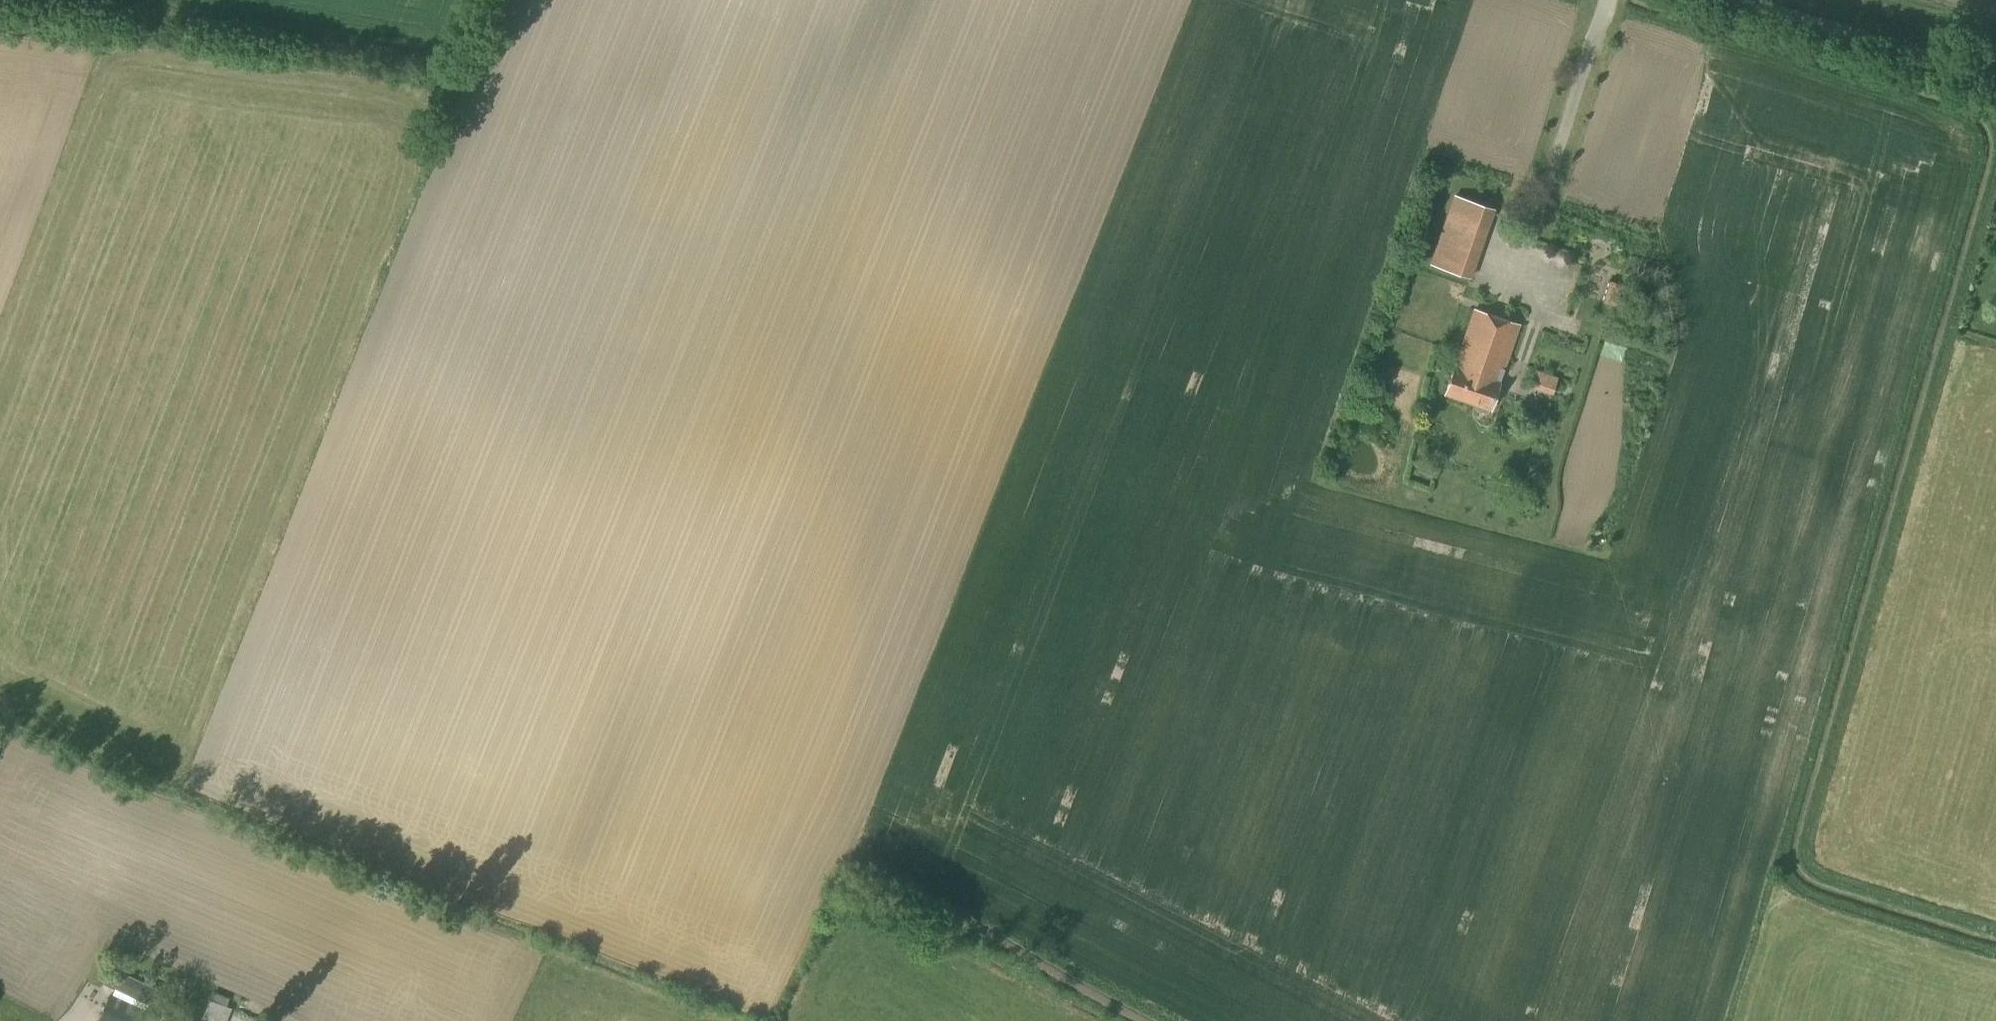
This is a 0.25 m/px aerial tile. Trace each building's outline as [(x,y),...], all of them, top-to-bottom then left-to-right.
[(1449,213),(1487,227),(1494,208),(1455,194),(1449,213)] [(1469,278),(1476,260),(1437,246),(1431,264),(1469,278)] [(1623,286),(1609,281),(1601,302),(1615,307),(1623,286)] [(1489,409),(1518,323),(1472,307),(1443,393),(1489,409)] [(108,968),(101,984),(145,1005),(152,989),(108,968)] [(155,1014),(110,994),(97,1020),(152,1020),(155,1014)] [(209,1000),(200,1020),(226,1020),(231,1009),(209,1000)]
